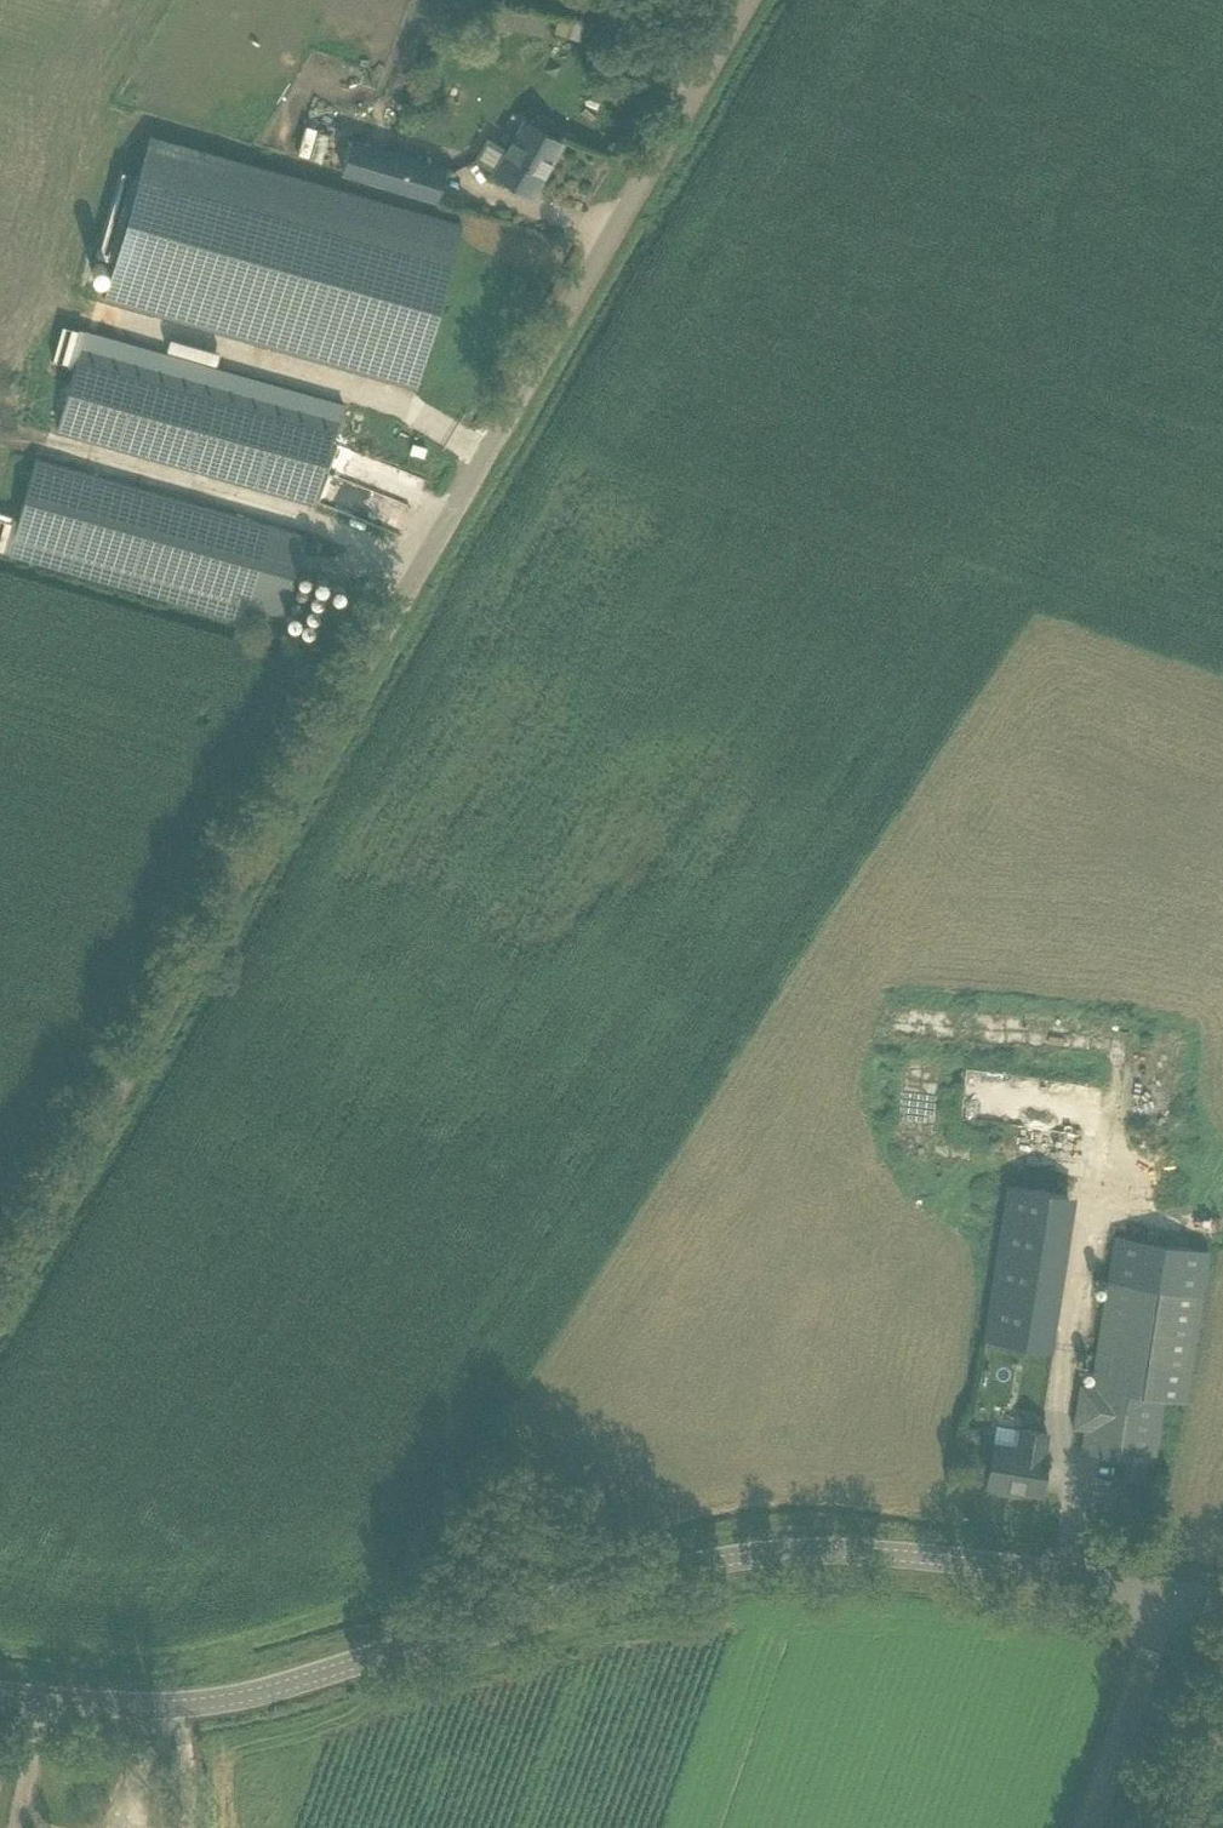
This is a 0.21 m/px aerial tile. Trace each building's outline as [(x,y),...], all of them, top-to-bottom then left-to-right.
[(523,120),(507,149),(487,138),(473,161),(494,172),(532,194),(562,142),(523,120)] [(319,157),(324,125),(306,123),(301,154),(319,157)] [(95,255),(114,261),(104,298),(416,387),(462,226),(150,137),(138,176),(119,171),(95,255)] [(342,171),(435,198),(444,168),(351,140),(342,171)] [(80,349),(57,429),(315,503),(338,423),(80,349)] [(38,458),(19,518),(0,512),(0,551),(9,553),(13,537),(24,540),(283,615),(306,535),(38,458)] [(1047,1349),(1070,1195),(1004,1185),(981,1339),(1047,1349)] [(1208,1255),(1113,1240),(1091,1385),(1079,1383),(1073,1428),(1085,1430),(1081,1451),(1153,1462),(1163,1398),(1184,1401),(1184,1402),(1185,1402),(1208,1255)] [(1015,1445),(994,1442),(987,1483),(1041,1492),(1050,1430),(1018,1424),(1015,1445)]
